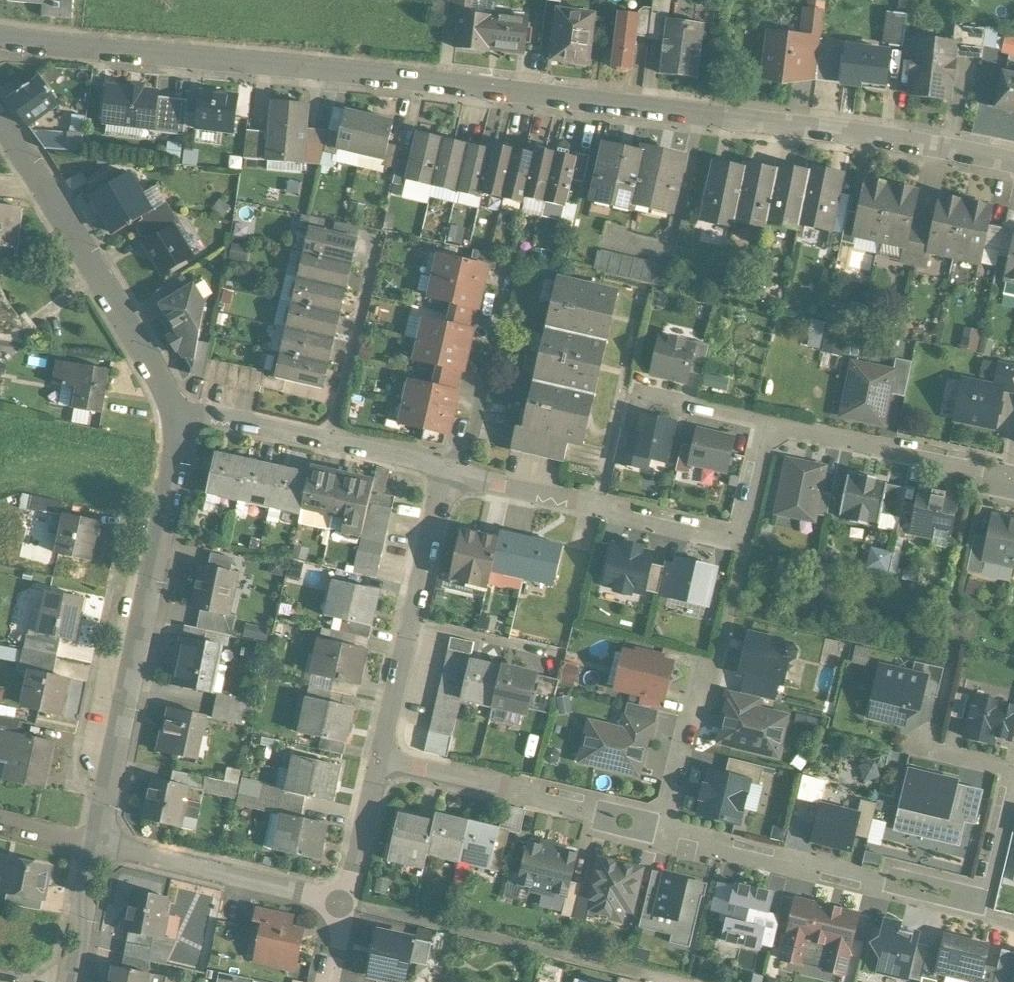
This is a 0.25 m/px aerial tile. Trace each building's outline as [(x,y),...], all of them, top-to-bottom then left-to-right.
[(5,0),(41,3),(40,15),(70,18),(72,0),(5,0)] [(434,9),(446,12),(448,0),(436,0),(434,9)] [(446,12),(457,13),(458,0),(448,0),(446,12)] [(457,13),(459,13),(459,12),(469,13),(471,0),(458,0),(457,13)] [(652,6),(648,36),(648,37),(664,39),(666,18),(667,18),(669,0),(653,0),(652,6)] [(644,5),(638,10),(637,13),(639,13),(636,35),(648,36),(652,6),(644,5)] [(593,13),(557,9),(555,30),(553,30),(552,42),(553,42),(551,59),(583,62),(585,48),(589,49),(593,13)] [(823,11),(805,9),(802,40),(804,40),(801,58),(809,58),(817,59),(819,43),(823,11)] [(637,13),(618,10),(616,27),(614,29),(613,38),(614,40),(611,66),(614,67),(617,69),(625,70),(628,68),(631,69),(636,35),(639,13),(637,13)] [(469,13),(459,12),(459,13),(455,46),(487,50),(491,16),(469,13)] [(907,13),(893,12),(889,45),(903,47),(907,13)] [(525,20),(491,16),(487,50),(521,54),(525,20)] [(667,18),(666,18),(664,39),(660,72),(683,75),(683,70),(696,71),(695,76),(697,77),(703,23),(702,23),(702,28),(689,26),(689,21),(667,18)] [(985,28),(955,24),(953,41),(954,41),(953,55),(982,58),(985,28)] [(788,38),(779,33),(770,36),(765,77),(782,79),(784,84),(799,77),(801,58),(804,40),(802,40),(788,38)] [(953,41),(917,37),(910,93),(948,98),(953,55),(954,41),(953,41)] [(997,37),(995,49),(1013,53),(1013,40),(997,37)] [(844,46),(819,43),(817,59),(815,77),(840,80),(841,80),(844,53),(843,53),(844,46)] [(890,51),(844,46),(843,53),(844,53),(841,80),(840,80),(840,82),(860,85),(860,80),(886,83),(890,51)] [(1003,72),(999,88),(993,87),(988,106),(1013,112),(1013,75),(1003,72)] [(38,76),(7,98),(26,125),(57,102),(38,76)] [(155,91),(107,85),(103,121),(149,127),(151,127),(155,95),(155,91)] [(200,91),(188,89),(186,99),(185,110),(198,111),(200,91)] [(237,95),(200,91),(198,111),(196,128),(232,132),(237,95)] [(186,99),(155,95),(151,127),(149,127),(149,131),(182,135),(183,126),(185,110),(186,99)] [(307,103),(272,100),(268,138),(267,154),(267,155),(282,156),(282,161),(301,163),(301,162),(304,127),(307,103)] [(369,114),(345,109),(339,131),(336,148),(337,148),(359,153),(369,114)] [(392,120),(369,114),(359,153),(382,159),(383,159),(387,143),(392,120)] [(327,129),(304,127),(301,162),(319,164),(322,151),(327,129)] [(265,130),(246,129),(242,157),(262,159),(262,154),(267,154),(268,138),(264,137),(265,130)] [(339,131),(328,129),(327,129),(322,151),(335,154),(337,148),(336,148),(339,131)] [(45,130),(35,133),(33,134),(44,148),(45,147),(66,149),(67,134),(49,133),(49,131),(45,130)] [(81,135),(67,134),(66,149),(66,151),(80,151),(81,135)] [(441,140),(416,134),(411,156),(406,178),(408,178),(431,184),(441,140)] [(466,145),(441,140),(431,184),(456,189),(466,145)] [(399,145),(387,143),(383,159),(382,159),(381,165),(393,168),(397,152),(399,145)] [(514,149),(493,144),(491,151),(482,192),(503,197),(514,149)] [(491,151),(466,145),(456,189),(481,195),(482,192),(491,151)] [(683,156),(644,148),(643,154),(605,145),(593,196),(631,205),(633,199),(671,207),(683,156)] [(555,153),(534,148),(533,153),(523,195),(525,195),(544,200),(555,153)] [(533,153),(514,149),(503,197),(523,201),(525,195),(523,195),(533,153)] [(335,154),(322,151),(319,164),(332,167),(335,154)] [(590,155),(576,151),(574,157),(577,158),(572,179),(583,182),(590,155)] [(411,156),(397,152),(393,168),(389,185),(406,189),(408,178),(406,178),(411,156)] [(574,157),(555,153),(544,200),(566,205),(572,179),(577,158),(574,157)] [(765,169),(745,165),(744,170),(735,217),(766,223),(767,218),(774,186),(762,183),(765,169)] [(744,170),(724,166),(721,180),(710,178),(702,215),(734,221),(735,217),(744,170)] [(110,167),(87,181),(93,193),(117,179),(110,167)] [(830,172),(810,168),(809,173),(800,220),(831,226),(839,189),(827,186),(830,172)] [(788,169),(786,183),(775,181),(774,186),(767,218),(799,225),(800,220),(809,173),(788,169)] [(93,193),(90,195),(112,233),(128,224),(129,225),(132,223),(131,221),(141,216),(151,210),(150,209),(128,172),(117,179),(93,193)] [(891,186),(866,181),(859,213),(854,235),(856,236),(879,241),(891,186)] [(917,192),(891,186),(879,241),(905,246),(910,226),(917,192)] [(481,195),(456,189),(453,203),(478,208),(481,195)] [(933,231),(929,251),(954,256),(965,201),(962,200),(962,199),(946,196),(941,195),(933,231)] [(1001,245),(1012,247),(1013,239),(1013,195),(1011,195),(1006,220),(1001,245)] [(165,201),(150,209),(151,210),(141,216),(143,220),(139,222),(138,228),(142,234),(147,236),(151,233),(153,237),(173,225),(174,226),(178,224),(177,223),(178,222),(165,201)] [(992,206),(965,201),(954,256),(980,261),(984,242),(990,217),(992,206)] [(0,205),(0,246),(13,247),(18,207),(0,205)] [(859,213),(847,210),(840,242),(854,245),(856,236),(854,235),(859,213)] [(990,217),(984,242),(1001,245),(1006,220),(990,217)] [(357,226),(334,220),(331,233),(354,238),(357,226)] [(153,237),(143,243),(161,273),(191,256),(174,226),(173,225),(153,237)] [(921,229),(910,226),(905,246),(902,259),(914,262),(921,229)] [(331,233),(310,228),(304,253),(348,263),(354,238),(331,233)] [(933,231),(921,229),(914,262),(913,263),(926,266),(929,251),(933,231)] [(1005,280),(1013,281),(1013,239),(1012,247),(1005,280)] [(497,254),(472,249),(470,262),(486,265),(485,267),(493,269),(495,262),(497,254)] [(667,264),(600,249),(595,270),(662,286),(667,264)] [(348,263),(304,253),(299,278),(343,288),(348,263)] [(470,262),(439,255),(434,276),(481,287),(485,267),(486,265),(470,262)] [(481,287),(434,276),(429,297),(453,302),(474,307),(476,308),(481,287)] [(181,278),(156,293),(163,304),(164,305),(188,290),(188,289),(181,278)] [(343,288),(299,278),(293,303),(337,313),(343,288)] [(616,293),(562,281),(527,429),(527,430),(568,440),(581,443),(585,427),(580,426),(584,409),(589,411),(597,377),(592,375),(596,359),(601,360),(609,326),(604,324),(608,307),(613,309),(616,293)] [(188,290),(164,305),(163,304),(160,305),(159,315),(171,335),(170,341),(173,346),(178,348),(184,358),(194,359),(197,344),(204,306),(192,286),(188,289),(188,290)] [(18,342),(34,331),(23,316),(17,321),(12,315),(6,307),(1,297),(0,295),(0,339),(18,342)] [(474,307),(453,302),(450,313),(472,318),(474,307)] [(337,313),(293,303),(287,328),(332,338),(337,313)] [(472,318),(450,313),(447,325),(469,330),(472,318)] [(447,325),(424,319),(419,339),(466,350),(471,330),(469,330),(447,325)] [(964,324),(960,345),(976,349),(981,328),(964,324)] [(332,338),(287,328),(281,352),(326,363),(332,338)] [(822,349),(842,353),(845,338),(825,334),(822,349)] [(670,340),(660,337),(651,374),(685,381),(687,372),(693,345),(683,343),(684,340),(670,337),(670,340)] [(466,350),(419,339),(415,359),(438,365),(459,370),(461,370),(466,350)] [(708,344),(694,340),(693,345),(687,372),(701,375),(708,344)] [(208,346),(197,344),(194,359),(184,358),(191,369),(190,374),(203,376),(208,346)] [(326,363),(281,352),(275,378),(284,380),(320,388),(326,363)] [(912,361),(895,358),(893,370),(893,371),(889,393),(897,395),(904,396),(912,361)] [(218,361),(207,359),(202,380),(213,383),(218,361)] [(108,370),(56,361),(53,383),(77,388),(74,408),(100,412),(108,370)] [(229,363),(218,361),(213,383),(225,385),(229,363)] [(893,370),(852,362),(841,416),(882,424),(889,393),(893,371),(893,370)] [(241,365),(229,363),(225,385),(230,386),(236,387),(241,365)] [(999,363),(994,387),(1002,389),(1002,390),(1013,392),(1013,366),(999,363)] [(252,368),(241,365),(236,387),(247,389),(252,368)] [(459,370),(438,365),(436,376),(457,381),(459,370)] [(263,370),(252,368),(247,389),(259,392),(260,386),(263,370)] [(275,378),(262,375),(260,386),(282,391),(284,380),(275,378)] [(457,381),(436,376),(433,387),(454,392),(457,381)] [(994,387),(962,380),(954,418),(994,426),(1002,390),(1002,389),(994,387)] [(433,387),(409,382),(405,401),(452,412),(456,393),(454,392),(433,387)] [(452,412),(405,401),(400,422),(423,428),(445,433),(447,433),(452,412)] [(673,422),(642,415),(638,432),(633,454),(634,454),(664,461),(673,422)] [(568,440),(527,430),(527,429),(515,427),(510,450),(562,462),(568,440)] [(445,433),(423,428),(421,441),(442,444),(445,433)] [(638,432),(623,429),(615,462),(632,465),(634,454),(633,454),(638,432)] [(734,438),(696,429),(689,463),(726,471),(734,438)] [(246,462),(225,457),(225,455),(215,453),(206,492),(237,499),(246,462)] [(257,463),(246,460),(246,462),(237,499),(269,506),(277,469),(256,464),(257,463)] [(824,467),(787,460),(776,512),(813,520),(815,514),(819,491),(824,467)] [(389,469),(376,466),(372,484),(371,491),(383,493),(389,469)] [(288,470),(277,467),(277,469),(269,506),(300,513),(301,507),(308,476),(288,471),(288,470)] [(321,470),(310,468),(308,476),(301,507),(332,514),(341,476),(320,472),(321,470)] [(684,473),(678,471),(675,481),(682,483),(684,473)] [(876,478),(859,474),(858,476),(859,476),(859,478),(848,476),(849,475),(847,475),(839,516),(840,516),(841,515),(851,517),(850,520),(849,520),(849,521),(867,525),(867,523),(866,523),(867,521),(877,523),(877,524),(878,524),(881,513),(886,484),(887,483),(885,483),(885,484),(875,482),(875,479),(876,479),(876,478)] [(352,477),(341,475),(341,476),(332,514),(344,517),(364,521),(365,514),(368,502),(371,491),(372,484),(352,479),(352,477)] [(904,488),(886,484),(881,513),(900,517),(903,502),(906,487),(904,487),(904,488)] [(957,495),(920,487),(917,504),(911,533),(912,533),(931,537),(930,544),(946,547),(947,541),(948,541),(957,495)] [(383,493),(371,491),(368,502),(391,508),(394,496),(383,493)] [(819,491),(815,514),(826,517),(831,493),(819,491)] [(59,501),(32,495),(29,510),(51,514),(56,515),(57,514),(59,501)] [(391,508),(368,502),(365,514),(389,519),(391,508)] [(917,504),(903,502),(900,517),(896,537),(910,540),(912,533),(911,533),(917,504)] [(56,515),(51,514),(47,533),(58,536),(63,515),(57,514),(56,515)] [(97,521),(63,514),(63,515),(58,536),(55,553),(89,559),(97,521)] [(389,519),(365,514),(364,521),(363,526),(386,531),(389,519)] [(1013,561),(1013,520),(993,516),(988,538),(984,559),(985,560),(1013,565),(1013,561)] [(364,521),(344,517),(341,530),(360,535),(363,526),(364,521)] [(386,531),(363,526),(360,535),(360,537),(383,543),(386,531)] [(530,540),(510,536),(511,534),(500,531),(498,540),(491,570),(522,578),(530,540)] [(498,540),(462,532),(452,578),(466,582),(465,587),(486,592),(491,570),(498,540)] [(984,559),(988,538),(974,535),(967,570),(982,573),(985,560),(984,559)] [(383,543),(360,537),(357,549),(381,554),(383,543)] [(542,541),(531,539),(530,540),(522,578),(554,585),(563,546),(561,545),(561,547),(541,543),(542,541)] [(640,547),(626,543),(625,547),(613,544),(604,583),(616,586),(615,590),(629,593),(630,589),(642,592),(643,590),(649,563),(652,553),(639,550),(640,547)] [(381,554),(357,549),(355,561),(378,566),(381,554)] [(232,558),(210,553),(207,566),(230,571),(232,558)] [(714,568),(677,559),(676,565),(669,596),(706,605),(714,568)] [(378,566),(355,561),(352,572),(375,578),(378,566)] [(676,565),(664,562),(663,566),(657,594),(669,596),(676,565)] [(663,566),(649,563),(643,590),(657,594),(663,566)] [(207,566),(200,565),(192,607),(200,609),(227,614),(227,613),(231,596),(225,595),(230,571),(207,566)] [(379,591),(334,580),(326,615),(347,620),(371,626),(379,591)] [(82,598),(47,590),(37,633),(58,637),(73,641),(82,598)] [(227,614),(200,609),(196,628),(210,631),(231,635),(235,615),(227,613),(227,614)] [(371,626),(347,620),(344,632),(369,638),(371,626)] [(182,637),(208,642),(210,631),(196,628),(184,626),(182,637)] [(58,637),(37,633),(37,637),(26,634),(23,648),(50,654),(54,655),(58,637)] [(792,644),(748,634),(739,673),(747,675),(778,682),(782,683),(787,662),(788,662),(794,658),(796,651),(792,644)] [(208,642),(182,637),(178,656),(180,656),(174,684),(211,693),(211,691),(205,690),(211,662),(217,663),(220,644),(208,642)] [(473,642),(450,637),(447,649),(471,654),(473,642)] [(366,649),(320,639),(316,655),(322,656),(318,674),(312,673),(312,674),(334,680),(358,685),(366,649)] [(50,654),(23,648),(20,663),(47,669),(50,654)] [(471,654),(447,649),(445,660),(468,666),(470,659),(471,654)] [(660,658),(639,653),(638,656),(625,653),(622,667),(627,668),(623,688),(639,692),(636,704),(649,707),(652,695),(661,697),(669,664),(659,661),(660,658)] [(480,662),(470,659),(468,666),(465,677),(463,689),(461,698),(492,706),(500,668),(480,664),(480,662)] [(468,666),(445,660),(442,672),(465,677),(468,666)] [(916,662),(912,674),(926,678),(921,695),(936,699),(944,669),(916,662)] [(64,677),(46,674),(47,669),(20,663),(18,670),(30,672),(24,696),(40,699),(37,710),(57,714),(64,677)] [(512,669),(501,666),(500,668),(492,706),(524,713),(525,708),(533,674),(531,673),(531,675),(511,671),(512,669)] [(881,667),(870,716),(902,725),(904,717),(918,708),(921,695),(926,678),(912,674),(881,667)] [(465,677),(442,672),(439,684),(463,689),(465,677)] [(558,680),(533,674),(525,708),(549,714),(558,680)] [(778,682),(747,675),(742,694),(762,698),(773,701),(778,682)] [(358,685),(334,680),(332,691),(356,696),(358,685)] [(463,689),(439,684),(437,695),(460,701),(461,698),(463,689)] [(332,691),(309,686),(307,698),(329,703),(332,691)] [(742,694),(727,690),(724,703),(728,704),(728,703),(759,710),(762,698),(742,694)] [(258,701),(218,692),(215,705),(243,712),(255,714),(258,701)] [(460,701),(437,695),(434,707),(457,713),(460,701)] [(974,697),(965,737),(992,744),(994,736),(1010,740),(1013,722),(1013,707),(974,697)] [(329,703),(307,698),(298,733),(305,735),(321,738),(345,744),(353,708),(329,703)] [(658,711),(627,703),(624,714),(655,722),(658,711)] [(759,710),(728,703),(728,704),(719,742),(766,753),(769,738),(774,735),(781,736),(786,717),(759,710)] [(243,712),(215,705),(212,719),(241,725),(243,712)] [(457,713),(434,707),(431,719),(455,724),(457,713)] [(205,715),(169,708),(164,731),(161,731),(157,751),(196,759),(205,715)] [(655,722),(624,714),(620,730),(647,736),(646,737),(651,738),(655,722)] [(0,717),(0,729),(17,732),(19,721),(0,717)] [(455,724),(431,719),(429,731),(452,736),(455,724)] [(620,730),(589,722),(584,742),(591,743),(594,748),(591,764),(637,775),(646,737),(647,736),(620,730)] [(0,729),(0,762),(12,765),(9,782),(41,789),(52,740),(17,732),(0,729)] [(452,736),(429,731),(426,742),(449,748),(452,736)] [(319,749),(321,738),(305,735),(303,746),(319,749)] [(321,738),(319,749),(342,755),(345,744),(321,738)] [(340,767),(294,756),(286,792),(314,798),(332,802),(340,767)] [(763,767),(728,758),(724,775),(749,781),(748,783),(759,785),(763,767)] [(205,777),(173,770),(170,782),(187,786),(186,787),(202,790),(205,777)] [(909,770),(895,829),(958,844),(963,821),(948,817),(956,785),(957,782),(909,770)] [(724,775),(709,771),(705,786),(703,786),(700,799),(702,799),(698,814),(738,824),(748,783),(749,781),(724,775)] [(170,784),(151,780),(142,820),(178,827),(186,787),(187,786),(170,782),(170,784)] [(981,791),(956,785),(948,817),(963,821),(973,823),(981,791)] [(314,798),(286,792),(283,802),(312,809),(314,798)] [(876,804),(860,800),(857,813),(859,814),(854,835),(868,838),(876,804)] [(312,809),(283,802),(281,814),(309,821),(312,809)] [(504,805),(498,829),(519,833),(524,809),(504,805)] [(857,813),(820,805),(811,841),(850,851),(854,835),(859,814),(857,813)] [(309,821),(281,814),(277,830),(283,831),(279,851),(319,860),(327,825),(309,821)] [(434,822),(399,814),(388,860),(404,864),(406,858),(424,862),(426,854),(434,822)] [(446,817),(435,814),(434,822),(426,854),(458,861),(466,823),(445,818),(446,817)] [(477,824),(467,822),(466,823),(458,861),(489,868),(498,829),(497,829),(497,830),(477,826),(477,824)] [(528,892),(541,895),(552,850),(528,844),(524,860),(519,885),(529,887),(528,892)] [(576,855),(552,850),(541,895),(554,898),(555,894),(566,896),(570,880),(576,855)] [(6,859),(5,860),(2,875),(0,888),(0,891),(6,892),(41,899),(47,867),(6,859)] [(640,870),(599,860),(593,885),(587,912),(588,912),(612,917),(614,907),(630,911),(640,870)] [(652,873),(649,884),(660,887),(663,876),(652,873)] [(704,885),(663,876),(660,887),(654,914),(655,915),(675,919),(671,934),(669,943),(689,947),(704,885)] [(581,883),(570,880),(566,896),(561,914),(573,917),(581,883)] [(581,883),(573,917),(586,921),(588,912),(587,912),(593,885),(581,883)] [(735,887),(717,883),(711,910),(722,913),(724,905),(730,906),(735,887)] [(660,887),(649,884),(641,919),(653,922),(655,915),(654,914),(660,887)] [(772,894),(735,885),(735,887),(730,906),(724,905),(722,913),(720,920),(726,922),(722,940),(759,949),(764,929),(772,894)] [(134,887),(123,932),(131,934),(164,941),(164,938),(174,897),(134,887)] [(41,899),(6,892),(3,903),(39,910),(41,899)] [(858,914),(796,899),(781,960),(800,964),(803,953),(826,958),(823,970),(843,974),(858,914)] [(291,915),(256,908),(253,921),(262,923),(262,922),(289,927),(291,915)] [(653,922),(641,919),(639,927),(671,934),(675,919),(655,915),(653,922)] [(901,925),(885,921),(881,939),(872,944),(881,958),(878,971),(907,978),(915,943),(917,935),(900,931),(901,925)] [(289,927),(262,922),(262,923),(259,938),(263,939),(260,952),(271,954),(272,959),(279,960),(282,957),(296,959),(302,930),(289,927)] [(764,929),(760,943),(768,946),(772,931),(764,929)] [(377,931),(368,976),(398,981),(404,981),(408,962),(413,939),(377,931)] [(164,938),(164,941),(131,934),(125,955),(149,961),(170,966),(176,941),(164,938)] [(943,935),(940,949),(934,972),(939,973),(976,981),(980,981),(984,965),(985,966),(990,946),(943,935)] [(431,943),(413,939),(408,962),(426,966),(431,943)] [(928,946),(915,943),(907,978),(920,981),(921,977),(928,946)] [(480,950),(460,946),(458,956),(478,960),(480,950)] [(928,946),(921,977),(937,981),(939,973),(934,972),(940,949),(928,946)] [(1001,949),(997,969),(994,981),(1013,981),(1013,952),(1001,949)] [(121,968),(147,973),(149,961),(125,955),(124,954),(121,968)] [(984,965),(980,981),(994,981),(997,969),(985,966),(984,965)] [(114,966),(110,981),(145,981),(147,974),(147,973),(121,968),(114,966)] [(253,980),(218,972),(215,981),(252,981),(253,980)]
